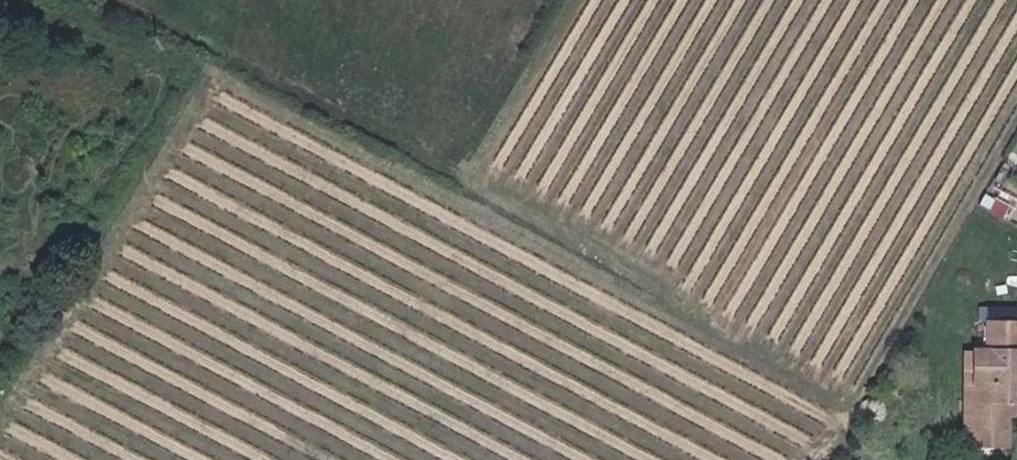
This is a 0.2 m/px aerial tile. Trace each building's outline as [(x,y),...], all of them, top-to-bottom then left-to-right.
[(966,443),(1008,443),(1009,401),(1016,401),(1016,322),(986,322),(986,352),(967,352),(966,443)]
